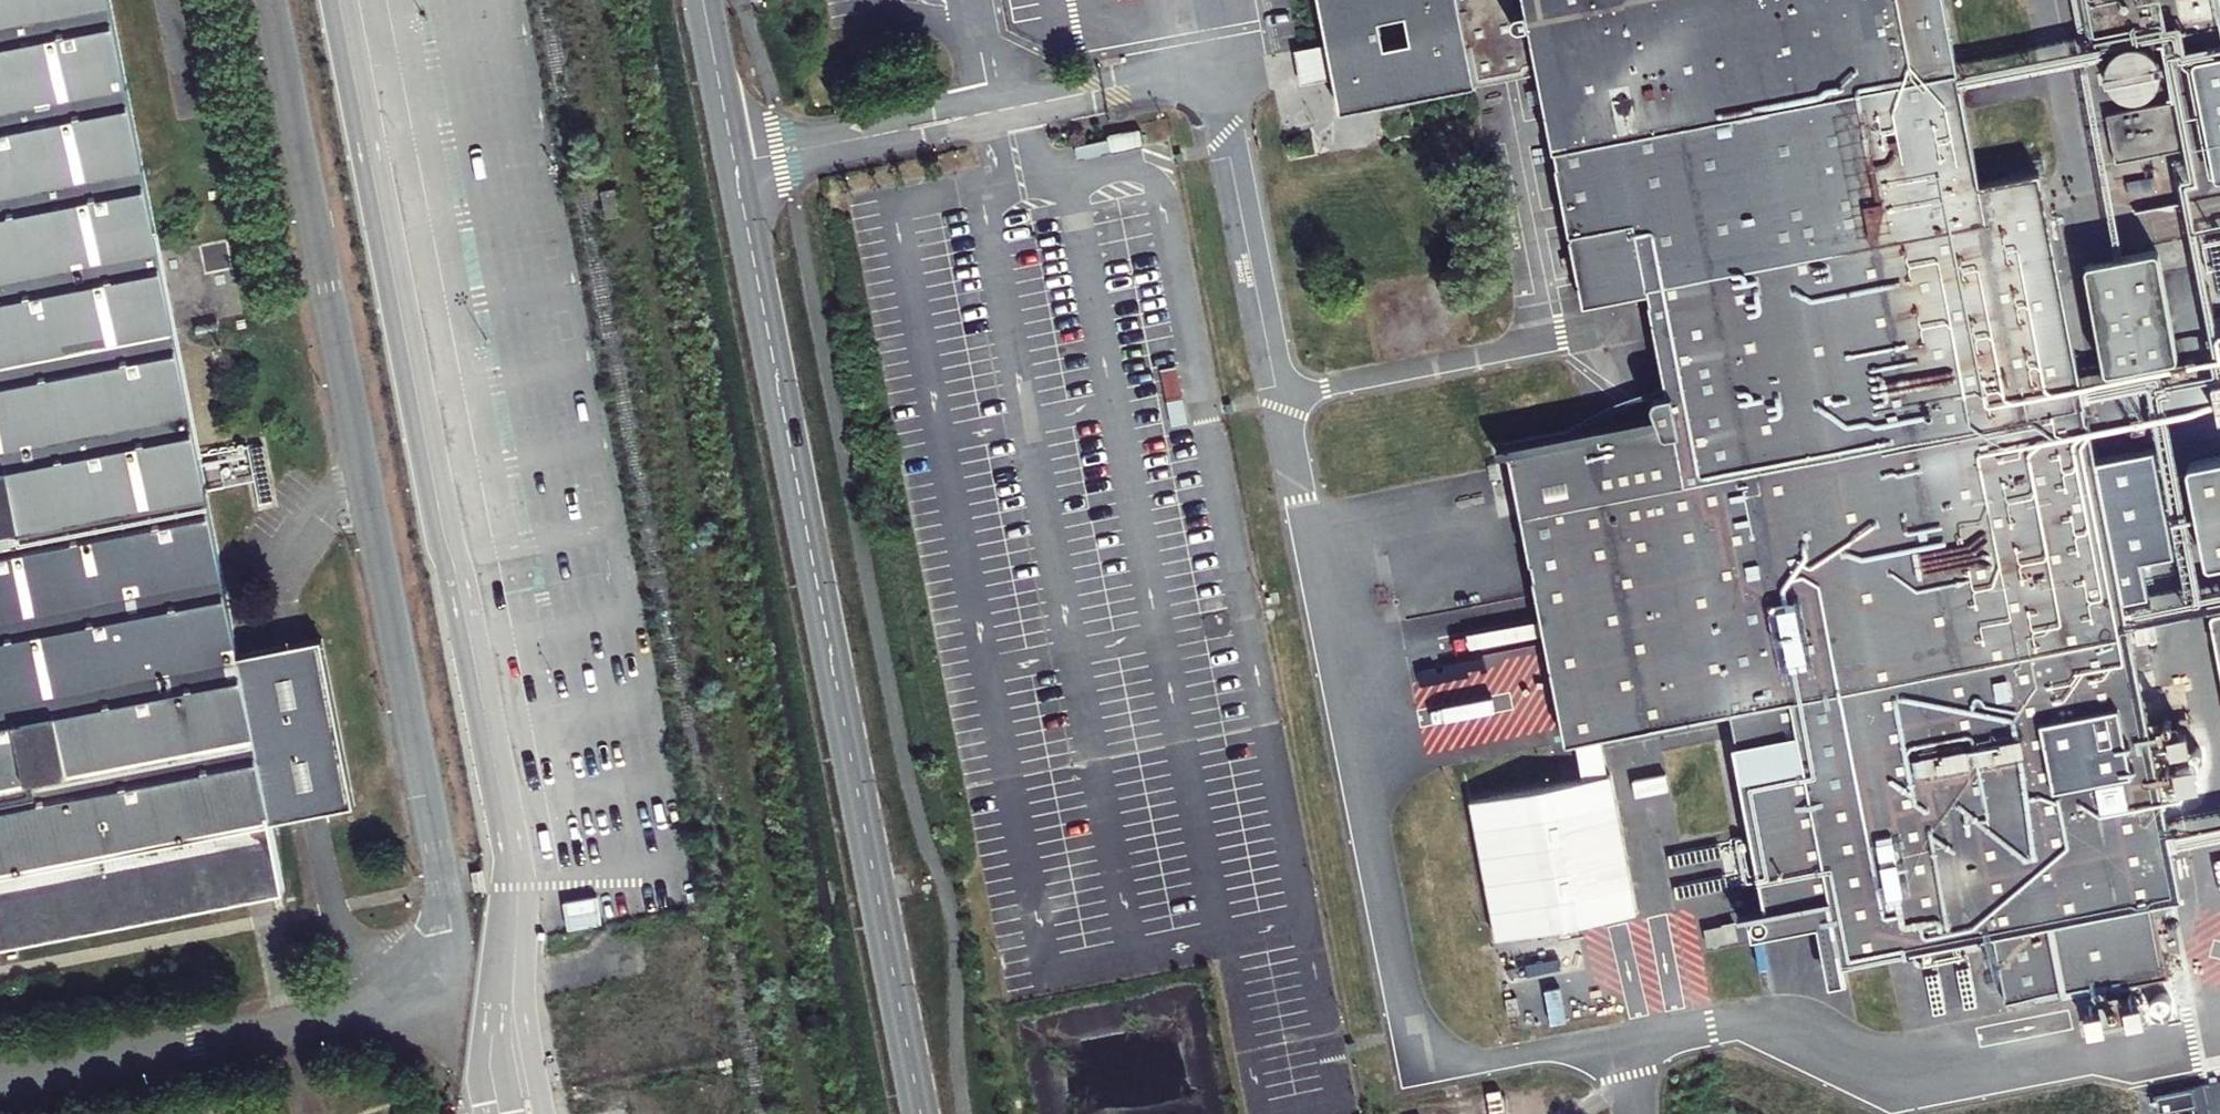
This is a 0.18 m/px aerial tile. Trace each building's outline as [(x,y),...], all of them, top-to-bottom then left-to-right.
[(281,892),(269,825),(355,809),(321,641),(236,657),(117,0),(0,0),(0,947),(281,892)] [(1331,47),(1314,49),(1315,53),(1320,79),(1337,78),(1342,107),(1394,98),(1465,86),(1539,74),(1582,306),(1647,295),(1671,415),(1506,447),(1562,749),(1721,719),(1766,943),(1806,935),(1813,977),(1977,952),(1988,1013),(2102,993),(2103,1001),(2150,993),(2128,876),(2171,869),(2043,187),(1985,197),(1947,0),(1322,0),(1331,47)] [(2097,52),(2165,39),(2157,0),(2088,0),(2097,52)] [(2200,71),(2219,184),(2219,67),(2200,71)] [(2186,158),(2178,109),(2113,119),(2122,169),(2186,158)] [(2194,362),(2174,252),(2100,267),(2120,376),(2194,362)] [(2173,478),(2189,578),(2219,573),(2219,469),(2173,478)] [(2200,631),(2219,742),(2219,628),(2200,631)]
